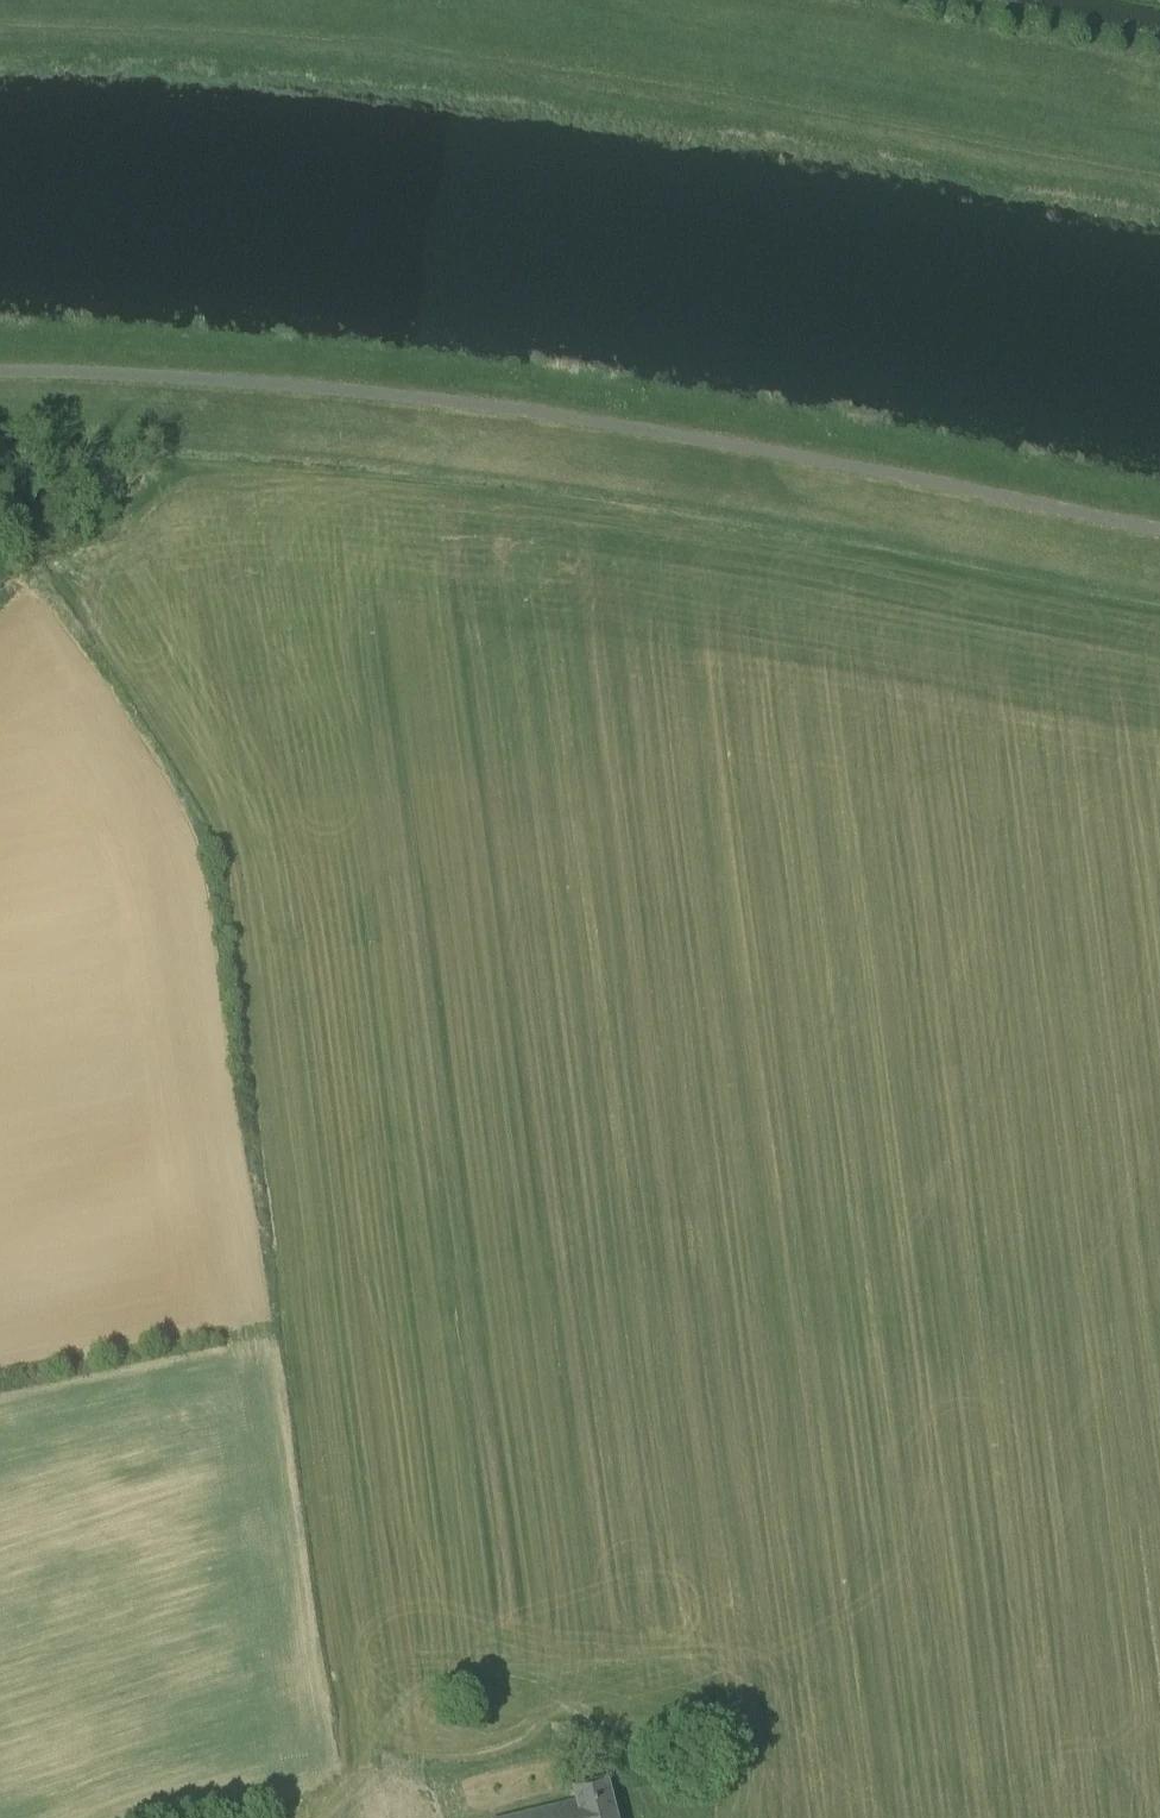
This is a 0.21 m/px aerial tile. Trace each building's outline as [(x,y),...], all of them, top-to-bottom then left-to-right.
[(608,1785),(575,1794),(577,1803),(517,1817),(616,1817),(608,1785)]
